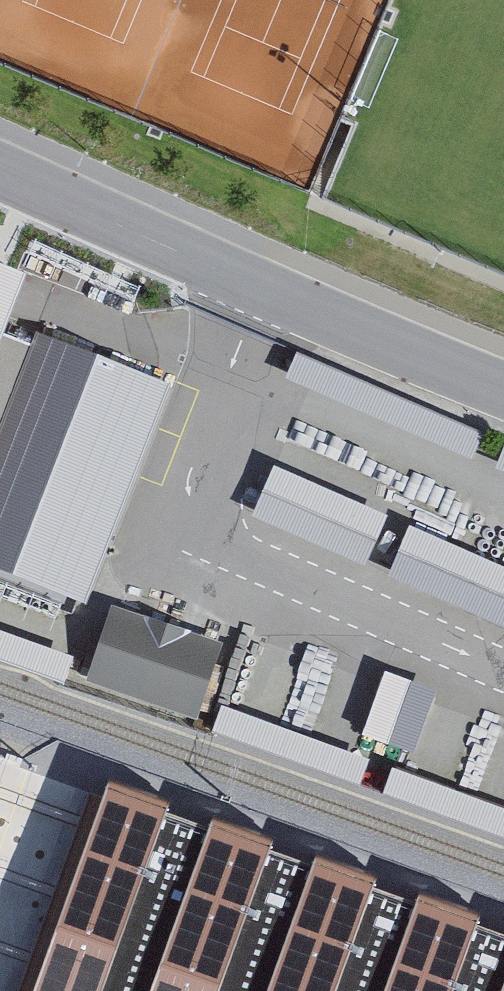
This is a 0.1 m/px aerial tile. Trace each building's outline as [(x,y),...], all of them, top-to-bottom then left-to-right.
[(318,182),(389,0),(0,0),(0,58),(318,182)] [(35,340),(0,326),(26,259),(0,249),(0,428),(35,340)] [(76,593),(162,374),(40,327),(35,340),(0,428),(0,564),(76,593)] [(484,427),(296,346),(285,371),(473,452),(484,427)] [(387,507),(274,456),(251,508),(364,559),(387,507)] [(411,518),(389,568),(503,618),(503,558),(411,518)] [(112,598),(86,674),(197,712),(223,637),(112,598)] [(437,683),(385,663),(362,726),(414,745),(437,683)] [(371,752),(224,696),(213,724),(360,781),(371,752)] [(394,757),(383,786),(503,833),(503,799),(394,757)] [(111,781),(93,830),(69,896),(46,959),(35,990),(503,990),(503,922),(111,781)]
